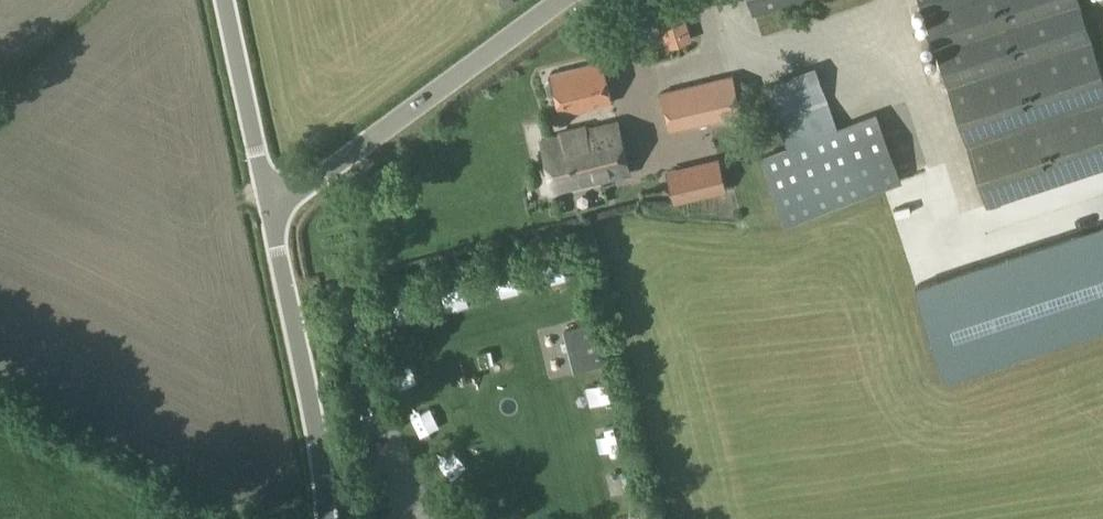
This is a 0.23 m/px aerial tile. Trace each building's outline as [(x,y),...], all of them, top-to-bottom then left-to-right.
[(753,13),(792,0),(749,0),(753,13)] [(989,204),(1102,165),(1102,75),(1078,0),(920,0),(989,204)] [(691,39),(681,9),(664,15),(674,44),(691,39)] [(601,60),(549,73),(550,78),(547,79),(544,83),(547,92),(550,94),(554,93),(559,114),(611,102),(601,60)] [(826,98),(814,67),(765,86),(776,116),(826,98)] [(742,113),(731,74),(659,91),(668,130),(742,113)] [(776,176),(882,152),(875,120),(769,144),(776,176)] [(616,121),(541,139),(555,191),(629,172),(616,121)] [(707,193),(726,189),(718,159),(700,163),(707,193)] [(795,218),(816,210),(804,177),(782,185),(795,218)] [(954,214),(969,210),(961,182),(946,186),(954,214)] [(916,285),(946,378),(1102,326),(1102,224),(916,285)] [(564,329),(575,370),(605,362),(594,321),(564,329)]
